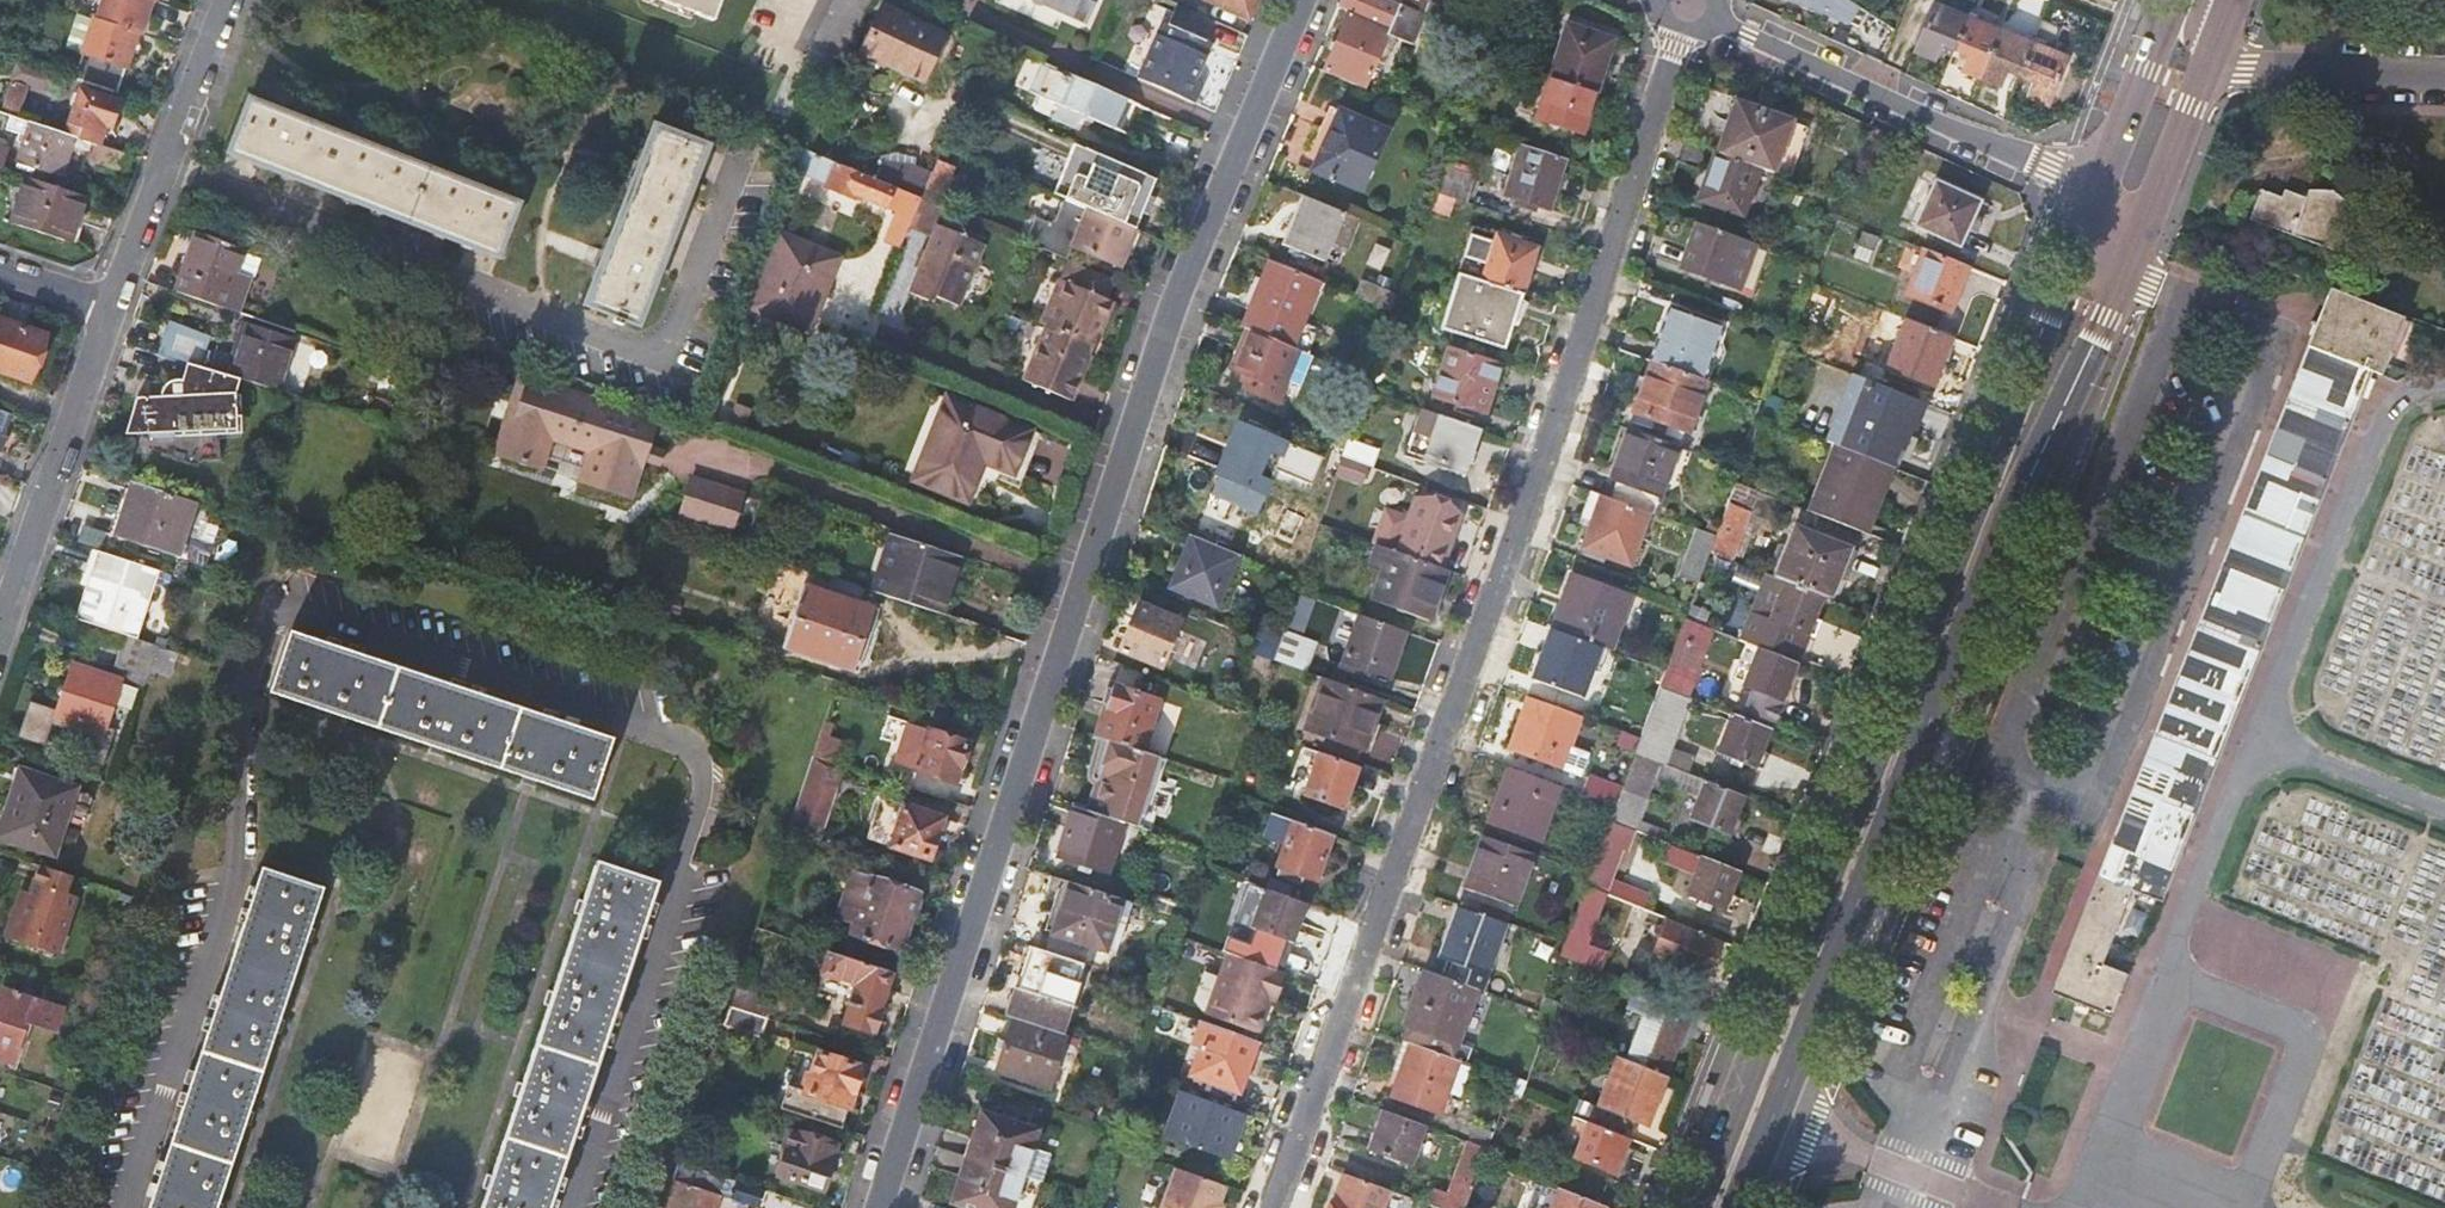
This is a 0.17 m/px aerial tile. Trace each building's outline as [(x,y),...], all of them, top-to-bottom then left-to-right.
[(94,18),(92,17),(72,80),(115,93),(136,33),(138,34),(149,0),(100,0),(94,18)] [(712,21),(720,0),(657,0),(712,21)] [(1097,0),(1032,0),(1087,24),(1097,0)] [(1246,19),(1255,0),(1206,0),(1246,19)] [(1333,8),(1343,11),(1319,72),(1362,89),(1373,61),(1375,57),(1377,52),(1384,33),(1407,42),(1419,13),(1385,0),(1336,0),(1333,8)] [(1419,13),(1424,0),(1385,0),(1419,13)] [(1848,0),(1797,0),(1855,26),(1865,10),(1848,0)] [(2033,42),(1932,4),(1913,51),(1933,59),(1940,43),(1968,54),(1962,70),(2000,85),(2006,69),(2032,79),(2026,95),(2047,103),(2065,55),(2052,51),(2061,27),(2042,19),(2033,42)] [(1204,18),(1176,5),(1167,25),(1160,22),(1135,78),(1191,103),(1200,83),(1193,80),(1210,43),(1204,41),(1213,22),(1204,18)] [(883,9),(861,52),(920,80),(941,38),(883,9)] [(1563,23),(1546,78),(1592,92),(1610,37),(1563,23)] [(1375,57),(1373,61),(1380,63),(1383,55),(1377,52),(1375,57)] [(1083,82),(1042,63),(1029,94),(1058,106),(1052,120),(1076,130),(1082,117),(1115,130),(1128,101),(1083,82)] [(57,78),(39,72),(35,86),(53,91),(57,78)] [(1592,92),(1546,78),(1534,117),(1580,131),(1592,92)] [(9,81),(1,105),(16,110),(24,86),(9,81)] [(78,127),(75,135),(88,139),(96,142),(102,123),(108,125),(115,103),(77,90),(66,123),(78,127)] [(1732,98),(1713,149),(1757,165),(1767,168),(1785,116),(1732,98)] [(248,100),(227,154),(496,260),(518,205),(248,100)] [(0,108),(0,112),(14,116),(16,110),(1,105),(0,108)] [(1334,110),(1308,168),(1357,190),(1383,130),(1334,110)] [(75,135),(29,121),(16,159),(59,174),(70,144),(85,149),(88,139),(75,135)] [(653,125),(583,306),(637,325),(706,145),(653,125)] [(130,154),(96,142),(90,158),(124,169),(130,154)] [(1560,157),(1514,143),(1498,193),(1510,197),(1509,203),(1524,207),(1525,201),(1530,203),(1544,208),(1560,157)] [(1073,144),(1066,159),(1141,192),(1144,194),(1144,197),(1141,204),(1144,205),(1155,179),(1073,144)] [(798,147),(789,169),(827,185),(827,188),(853,198),(855,194),(895,211),(883,240),(900,247),(908,229),(920,199),(901,191),(874,179),(798,147)] [(1713,149),(1711,149),(1694,196),(1740,212),(1757,165),(1713,149)] [(901,191),(912,166),(914,167),(914,160),(895,154),(881,157),(879,163),(880,164),(874,179),(901,191)] [(1066,159),(1052,195),(1062,199),(1134,230),(1144,205),(1141,204),(1144,197),(1144,194),(1141,192),(1066,159)] [(931,174),(920,199),(927,202),(931,191),(952,200),(963,174),(936,163),(931,174)] [(1473,176),(1438,164),(1428,191),(1437,194),(1464,202),(1473,176)] [(912,166),(901,191),(920,199),(931,174),(914,167),(912,166)] [(84,195),(22,175),(8,220),(68,241),(84,195)] [(1982,201),(1938,180),(1917,225),(1962,246),(1982,201)] [(2262,188),(2250,220),(2335,248),(2353,203),(2338,190),(2308,189),(2305,196),(2284,189),(2281,195),(2262,188)] [(1437,194),(1428,191),(1424,207),(1446,215),(1451,198),(1437,194)] [(1338,211),(1301,197),(1289,227),(1326,242),(1338,211)] [(920,199),(908,229),(931,238),(908,293),(932,304),(934,298),(956,307),(982,245),(958,235),(956,240),(934,231),(936,226),(943,208),(927,202),(920,199)] [(1031,246),(1066,261),(1072,246),(1118,265),(1124,252),(1131,254),(1140,233),(1134,230),(1062,199),(1054,220),(1044,222),(1034,218),(1024,242),(1031,246)] [(1750,240),(1692,220),(1677,262),(1734,283),(1750,240)] [(1452,274),(1476,281),(1518,294),(1532,247),(1466,227),(1464,234),(1457,258),(1452,274)] [(196,232),(175,294),(236,315),(248,280),(235,275),(243,250),(196,232)] [(780,233),(749,306),(807,331),(838,258),(780,233)] [(1968,265),(1925,249),(1907,294),(1950,310),(1968,265)] [(1073,263),(1066,261),(1059,280),(1065,283),(1073,263)] [(1071,402),(1090,356),(1083,354),(1087,345),(1091,335),(1098,338),(1112,305),(1106,302),(1115,281),(1073,263),(1065,283),(1059,280),(1058,284),(1043,319),(1041,324),(1047,327),(1045,331),(1032,362),(1024,382),(1071,402)] [(1254,316),(1248,331),(1295,349),(1301,334),(1282,325),(1296,290),(1247,271),(1232,307),(1254,316)] [(1476,281),(1452,274),(1435,327),(1501,348),(1518,294),(1476,281)] [(1357,280),(1350,298),(1385,313),(1391,294),(1357,280)] [(2160,902),(2370,370),(2381,374),(2403,319),(2337,293),(2324,325),(2316,322),(2295,377),(2302,380),(2116,848),(2112,846),(2054,994),(2110,1015),(2125,976),(2105,968),(2136,892),(2160,902)] [(1667,307),(1648,358),(1699,377),(1717,325),(1667,307)] [(28,378),(43,333),(0,319),(0,369),(28,378)] [(1950,336),(1906,319),(1887,367),(1931,384),(1950,336)] [(192,350),(193,323),(168,322),(167,349),(192,350)] [(241,326),(231,356),(237,358),(247,327),(241,326)] [(240,381),(255,386),(275,391),(291,342),(247,327),(237,358),(231,356),(204,349),(199,368),(206,370),(240,381)] [(1248,331),(1242,328),(1241,330),(1234,348),(1233,350),(1226,367),(1244,374),(1239,387),(1274,402),(1283,378),(1295,349),(1248,331)] [(1241,330),(1237,328),(1229,348),(1233,350),(1234,348),(1241,330)] [(1090,356),(1098,338),(1091,335),(1087,345),(1083,354),(1090,356)] [(1495,361),(1443,345),(1427,394),(1479,411),(1495,361)] [(1295,349),(1283,378),(1297,385),(1309,356),(1295,349)] [(1699,377),(1648,358),(1630,409),(1687,430),(1704,379),(1699,377)] [(137,399),(131,416),(134,416),(134,435),(148,435),(149,439),(173,438),(173,434),(198,432),(198,436),(209,436),(208,432),(235,430),(236,405),(233,405),(233,396),(235,395),(240,381),(206,370),(199,368),(187,364),(182,382),(181,382),(180,382),(180,381),(179,381),(178,381),(177,381),(176,381),(175,381),(174,381),(174,382),(173,382),(172,382),(171,382),(170,382),(170,383),(169,383),(169,384),(168,384),(167,384),(166,385),(166,386),(165,386),(154,382),(150,398),(137,399)] [(527,376),(500,456),(538,468),(548,439),(571,446),(573,442),(587,448),(576,481),(622,496),(628,476),(635,478),(641,459),(629,456),(633,443),(638,444),(644,425),(588,405),(590,401),(565,392),(567,388),(527,376)] [(1919,400),(1874,382),(1857,426),(1859,426),(1866,429),(1875,433),(1902,443),(1919,400)] [(1789,401),(1767,393),(1759,414),(1780,423),(1789,401)] [(945,399),(911,480),(965,502),(981,462),(1010,474),(1028,431),(945,399)] [(1474,427),(1417,406),(1402,448),(1459,468),(1474,427)] [(134,416),(131,416),(125,436),(134,435),(134,416)] [(1319,456),(1236,421),(1213,475),(1216,477),(1209,494),(1253,512),(1268,474),(1305,490),(1319,456)] [(1866,429),(1859,426),(1856,434),(1872,441),(1875,433),(1866,429)] [(1616,460),(1610,477),(1615,479),(1608,496),(1647,510),(1652,512),(1675,446),(1627,429),(1616,460)] [(1340,447),(1337,456),(1363,465),(1379,470),(1386,450),(1344,436),(1340,447)] [(1888,465),(1835,444),(1810,510),(1862,531),(1888,465)] [(1337,456),(1331,474),(1357,483),(1363,465),(1337,456)] [(689,479),(677,515),(728,532),(740,497),(689,479)] [(193,504),(130,484),(113,539),(175,558),(193,504)] [(1608,496),(1597,492),(1577,546),(1628,564),(1647,510),(1608,496)] [(1382,507),(1369,543),(1436,566),(1455,512),(1409,496),(1404,510),(1399,508),(1398,513),(1382,507)] [(1714,534),(1708,549),(1727,557),(1745,508),(1726,501),(1721,514),(1714,534)] [(194,518),(189,552),(214,556),(218,521),(194,518)] [(1795,526),(1775,576),(1830,597),(1839,576),(1845,578),(1855,551),(1795,526)] [(1714,534),(1694,527),(1677,574),(1696,581),(1701,568),(1708,549),(1714,534)] [(1234,555),(1185,535),(1164,587),(1213,606),(1234,555)] [(898,570),(907,543),(899,541),(889,567),(898,570)] [(957,560),(907,543),(898,570),(889,567),(880,595),(940,615),(957,560)] [(1436,566),(1369,543),(1363,560),(1378,565),(1368,597),(1397,608),(1407,579),(1434,588),(1441,568),(1436,566)] [(125,636),(135,639),(157,571),(94,551),(72,619),(125,636)] [(825,578),(776,563),(772,577),(803,587),(781,648),(856,672),(876,611),(821,593),(825,578)] [(1775,576),(1765,572),(1739,639),(1747,642),(1796,661),(1797,661),(1808,634),(1813,636),(1820,619),(1814,617),(1822,595),(1775,576)] [(1565,595),(1552,629),(1597,645),(1608,649),(1628,594),(1570,573),(1562,593),(1565,595)] [(1407,579),(1397,608),(1424,617),(1434,588),(1407,579)] [(1177,621),(1134,604),(1115,649),(1158,667),(1177,621)] [(1402,630),(1353,613),(1335,665),(1362,674),(1364,667),(1387,675),(1402,630)] [(1683,616),(1658,684),(1688,696),(1712,628),(1703,624),(1683,616)] [(1552,629),(1548,628),(1530,677),(1579,695),(1597,645),(1552,629)] [(292,630),(272,689),(591,799),(611,741),(562,724),(455,687),(340,647),(292,630)] [(1313,642),(1279,631),(1270,658),(1304,669),(1313,642)] [(135,639),(125,636),(112,676),(116,677),(114,683),(70,668),(56,710),(29,701),(17,736),(44,746),(53,717),(63,720),(65,713),(95,723),(93,730),(83,760),(103,767),(115,729),(105,726),(112,706),(119,686),(134,691),(141,693),(157,646),(135,639)] [(1796,661),(1747,642),(1740,660),(1751,665),(1744,683),(1753,687),(1742,718),(1769,728),(1796,661)] [(1380,697),(1319,675),(1299,728),(1361,750),(1380,697)] [(1097,717),(1092,735),(1106,740),(1139,751),(1155,699),(1108,684),(1101,705),(1098,704),(1094,716),(1097,717)] [(1640,735),(1634,752),(1665,764),(1689,696),(1688,696),(1658,684),(1640,735)] [(119,686),(112,706),(127,711),(134,691),(119,686)] [(1581,714),(1526,695),(1507,748),(1562,767),(1570,744),(1581,714)] [(65,713),(63,720),(93,730),(95,723),(65,713)] [(1742,718),(1732,713),(1718,749),(1762,767),(1769,752),(1761,749),(1769,728),(1742,718)] [(907,724),(893,765),(952,785),(965,744),(907,724)] [(1640,735),(1627,730),(1621,746),(1634,752),(1640,735)] [(818,736),(811,757),(842,767),(849,746),(818,736)] [(1139,751),(1106,740),(1097,770),(1087,773),(1091,784),(1082,811),(1118,822),(1146,831),(1153,813),(1146,810),(1155,780),(1148,778),(1155,756),(1139,751)] [(1588,750),(1570,744),(1562,767),(1580,773),(1588,750)] [(1353,766),(1315,752),(1300,795),(1338,809),(1353,766)] [(1699,793),(1690,816),(1737,834),(1742,820),(1735,817),(1744,795),(1665,764),(1634,752),(1621,788),(1614,805),(1609,819),(1634,828),(1637,818),(1653,776),(1699,793)] [(1155,756),(1148,778),(1155,780),(1162,758),(1155,756)] [(842,767),(811,757),(787,832),(816,842),(842,767)] [(1557,785),(1505,766),(1486,819),(1538,838),(1557,785)] [(0,831),(0,838),(53,856),(75,788),(20,770),(0,831)] [(1587,775),(1581,793),(1614,805),(1621,788),(1587,775)] [(881,798),(866,838),(928,859),(941,819),(881,798)] [(1082,811),(1068,806),(1052,856),(1102,872),(1118,822),(1082,811)] [(1664,828),(1637,818),(1634,828),(1660,838),(1664,828)] [(1589,874),(1585,885),(1602,892),(1619,844),(1627,847),(1634,828),(1609,819),(1589,874)] [(1330,834),(1289,820),(1272,865),(1313,880),(1330,834)] [(1528,851),(1480,834),(1462,885),(1510,902),(1528,851)] [(1739,869),(1701,854),(1686,891),(1731,909),(1737,894),(1730,891),(1739,869)] [(596,864),(481,1207),(548,1207),(553,1192),(582,1107),(613,1013),(643,927),(657,885),(596,864)] [(79,881),(39,867),(20,927),(11,924),(6,940),(56,956),(81,881),(79,881)] [(267,868),(253,910),(228,983),(196,1075),(163,1174),(151,1207),(220,1207),(329,890),(267,868)] [(854,868),(852,875),(867,880),(868,878),(869,879),(871,873),(854,868)] [(834,888),(846,892),(852,875),(840,872),(834,888)] [(852,875),(846,892),(838,918),(854,922),(851,933),(899,949),(916,894),(869,879),(868,878),(867,880),(852,875)] [(1068,884),(1056,881),(1041,931),(1052,934),(1068,884)] [(1260,888),(1241,881),(1233,902),(1253,909),(1260,888)] [(1118,900),(1068,884),(1052,934),(1103,950),(1118,900)] [(1563,942),(1559,956),(1578,963),(1604,893),(1602,892),(1585,885),(1563,942)] [(1260,888),(1253,909),(1247,926),(1284,939),(1291,919),(1298,921),(1304,903),(1260,888)] [(1118,900),(1103,950),(1112,952),(1128,903),(1118,900)] [(1501,921),(1456,904),(1448,927),(1457,929),(1446,961),(1440,976),(1476,989),(1483,991),(1488,977),(1482,974),(1501,921)] [(1291,919),(1284,939),(1291,941),(1298,921),(1291,919)] [(1720,939),(1683,924),(1678,935),(1664,930),(1659,942),(1673,948),(1668,961),(1705,976),(1720,939)] [(1457,929),(1448,927),(1437,957),(1446,961),(1457,929)] [(1079,965),(1025,948),(1003,1019),(1008,1020),(1059,1035),(1079,965)] [(1285,974),(1224,952),(1215,977),(1201,1014),(1230,1024),(1255,1033),(1264,1009),(1261,1008),(1265,996),(1276,1000),(1285,974)] [(890,972),(829,953),(817,993),(847,1003),(842,1021),(871,1031),(890,972)] [(1440,976),(1408,966),(1390,1020),(1394,1021),(1389,1036),(1444,1056),(1470,1065),(1475,1050),(1457,1043),(1476,989),(1440,976)] [(1201,1014),(1215,977),(1201,971),(1190,1000),(1195,1011),(1201,1014)] [(1691,1007),(1633,985),(1627,1001),(1644,1007),(1623,1059),(1665,1075),(1691,1007)] [(728,1007),(767,1020),(773,1001),(735,988),(728,1007)] [(2,989),(0,995),(0,1061),(12,1065),(25,1024),(54,1034),(62,1009),(2,989)] [(761,1038),(767,1020),(728,1007),(722,1025),(761,1038)] [(1059,1035),(1008,1020),(992,1070),(1047,1086),(1062,1036),(1059,1035)] [(1205,1023),(1197,1020),(1188,1043),(1196,1047),(1205,1023)] [(1227,1031),(1205,1023),(1196,1047),(1186,1075),(1237,1092),(1255,1041),(1235,1034),(1227,1031)] [(1227,1031),(1235,1034),(1252,1040),(1255,1033),(1230,1024),(1227,1031)] [(1444,1056),(1389,1036),(1377,1067),(1384,1070),(1375,1094),(1425,1112),(1444,1056)] [(787,1086),(779,1109),(839,1129),(859,1068),(816,1054),(809,1075),(805,1073),(799,1090),(787,1086)] [(1623,1059),(1617,1056),(1590,1124),(1626,1138),(1634,1118),(1646,1123),(1665,1075),(1623,1059)] [(1241,1115),(1177,1092),(1162,1135),(1226,1158),(1241,1115)] [(1422,1124),(1376,1108),(1368,1131),(1373,1133),(1367,1149),(1408,1164),(1422,1124)] [(974,1113),(961,1158),(1036,1181),(1045,1152),(1027,1147),(1032,1131),(974,1113)] [(1590,1124),(1571,1116),(1557,1151),(1613,1172),(1626,1138),(1590,1124)] [(1466,1140),(1486,1147),(1492,1132),(1472,1124),(1466,1140)] [(782,1153),(775,1172),(777,1173),(776,1175),(820,1189),(820,1187),(823,1187),(829,1169),(827,1168),(834,1146),(788,1132),(783,1146),(790,1149),(788,1153),(784,1152),(783,1154),(782,1153)] [(1466,1140),(1447,1192),(1434,1187),(1428,1205),(1437,1207),(1464,1207),(1486,1147),(1466,1140)] [(961,1158),(946,1205),(958,1207),(1037,1207),(1029,1204),(1036,1181),(961,1158)] [(722,1177),(677,1162),(674,1169),(671,1180),(717,1194),(722,1177)] [(1172,1167),(1157,1207),(1213,1207),(1221,1185),(1172,1167)] [(1341,1173),(1328,1207),(1378,1207),(1385,1189),(1341,1173)] [(671,1180),(662,1207),(713,1207),(717,1194),(671,1180)] [(1544,1203),(1551,1185),(1540,1181),(1533,1199),(1541,1202),(1542,1202),(1544,1203)] [(1551,1185),(1544,1203),(1554,1206),(1554,1207),(1606,1207),(1607,1207),(1551,1185)]
